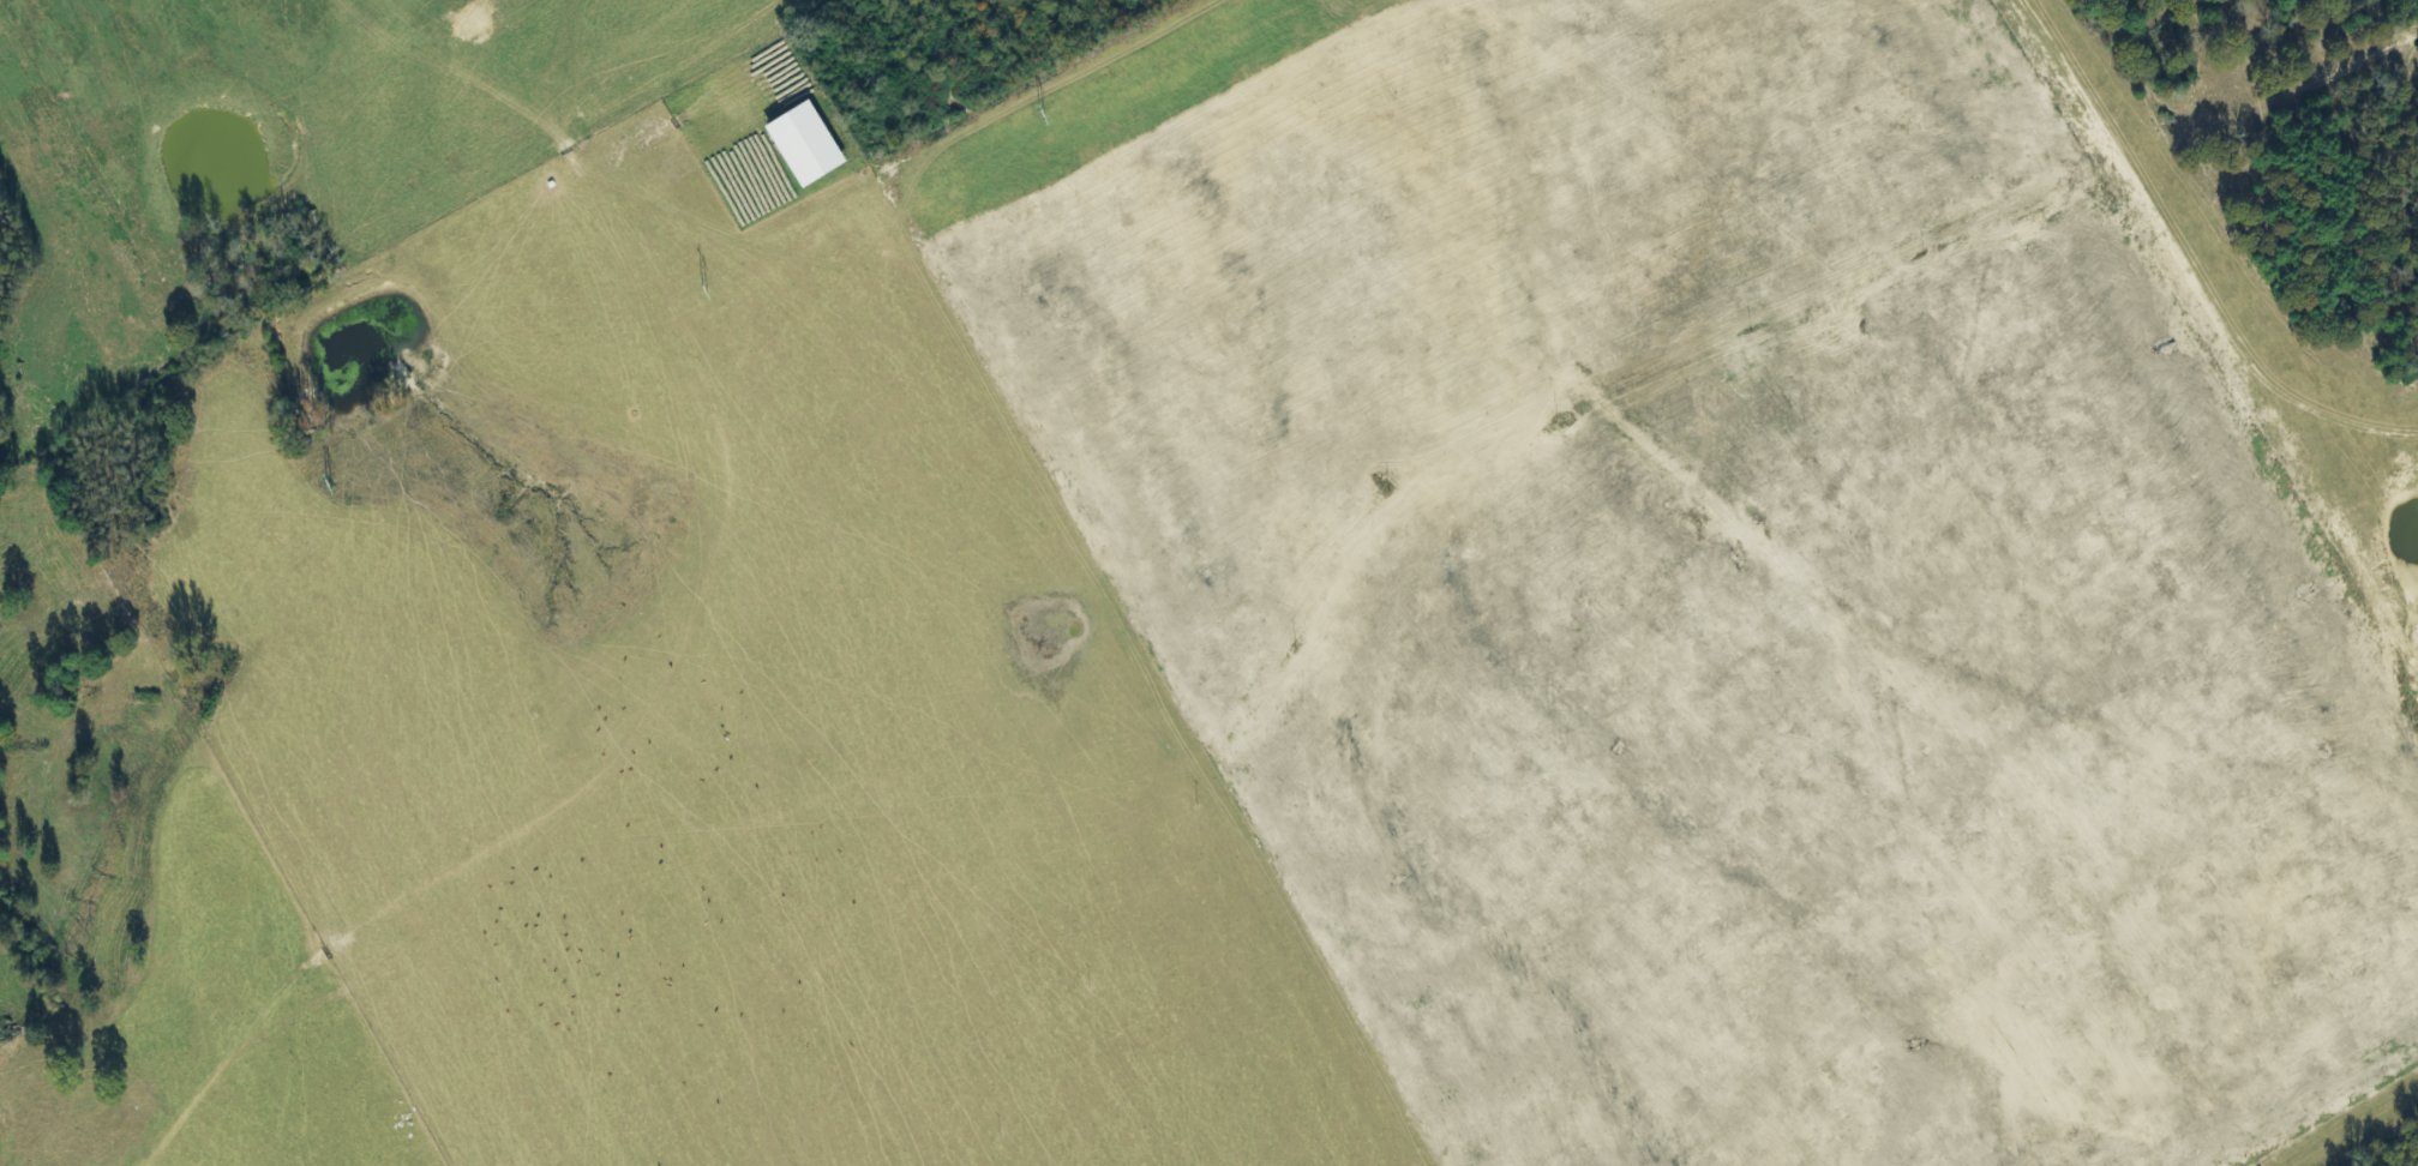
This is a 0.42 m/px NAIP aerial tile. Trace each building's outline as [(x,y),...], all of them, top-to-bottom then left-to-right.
[(801,189),(847,164),(811,101),(766,126),(801,189)]
